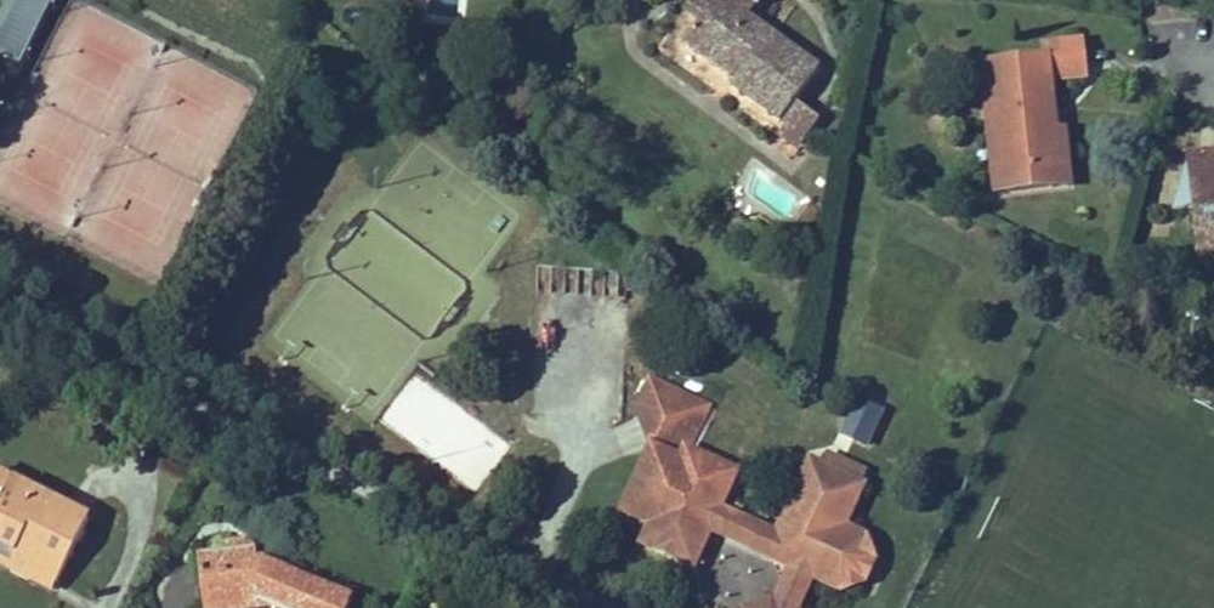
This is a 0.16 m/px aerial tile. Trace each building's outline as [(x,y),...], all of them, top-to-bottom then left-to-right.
[(0,23),(0,64),(21,75),(59,0),(11,0),(0,23)] [(745,22),(761,0),(692,0),(681,15),(696,26),(680,47),(732,84),(729,89),(779,126),(792,107),(816,74),(745,22)] [(1048,50),(986,55),(995,183),(1070,177),(1066,123),(1057,123),(1052,69),(1090,66),(1088,34),(1047,37),(1048,50)] [(792,107),(779,126),(784,129),(775,141),(793,153),(815,123),(792,107)] [(1200,175),(1208,253),(1213,252),(1213,173),(1200,175)] [(603,295),(604,272),(538,269),(537,292),(603,295)] [(718,507),(735,467),(713,458),(709,466),(689,458),(693,450),(684,446),(703,401),(641,375),(629,406),(649,440),(629,489),(659,501),(651,521),(650,523),(660,552),(694,566),(710,527),(718,507)] [(709,466),(713,458),(693,450),(689,458),(709,466)] [(815,576),(837,588),(865,581),(876,554),(865,551),(871,538),(841,524),(860,483),(822,464),(808,469),(777,534),(775,538),(816,557),(809,573),(815,576)] [(0,474),(0,557),(51,583),(85,517),(0,474)] [(659,501),(629,489),(621,508),(651,521),(659,501)] [(733,514),(718,507),(710,527),(725,534),(733,514)] [(815,576),(809,573),(816,557),(775,538),(777,534),(746,520),(733,514),(725,534),(737,539),(789,563),(772,599),(742,607),(800,607),(815,576)] [(660,552),(650,523),(641,543),(660,552)] [(255,562),(254,546),(227,548),(227,561),(201,563),(206,607),(351,607),(353,602),(255,562)]
